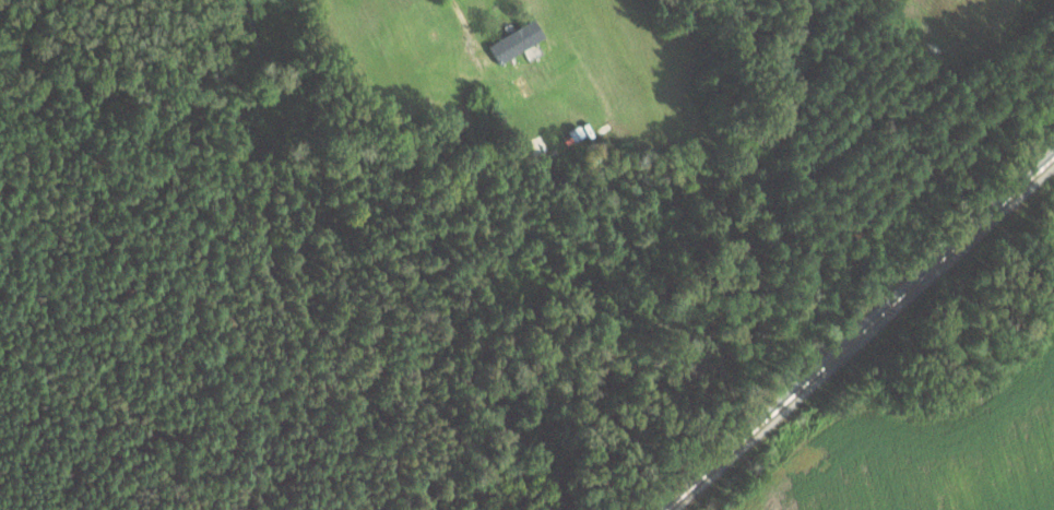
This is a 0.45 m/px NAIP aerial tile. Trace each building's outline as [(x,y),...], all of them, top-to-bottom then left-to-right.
[(500,62),(548,39),(539,20),(491,42),(500,62)] [(487,70),(500,65),(495,52),(482,58),(487,70)]
